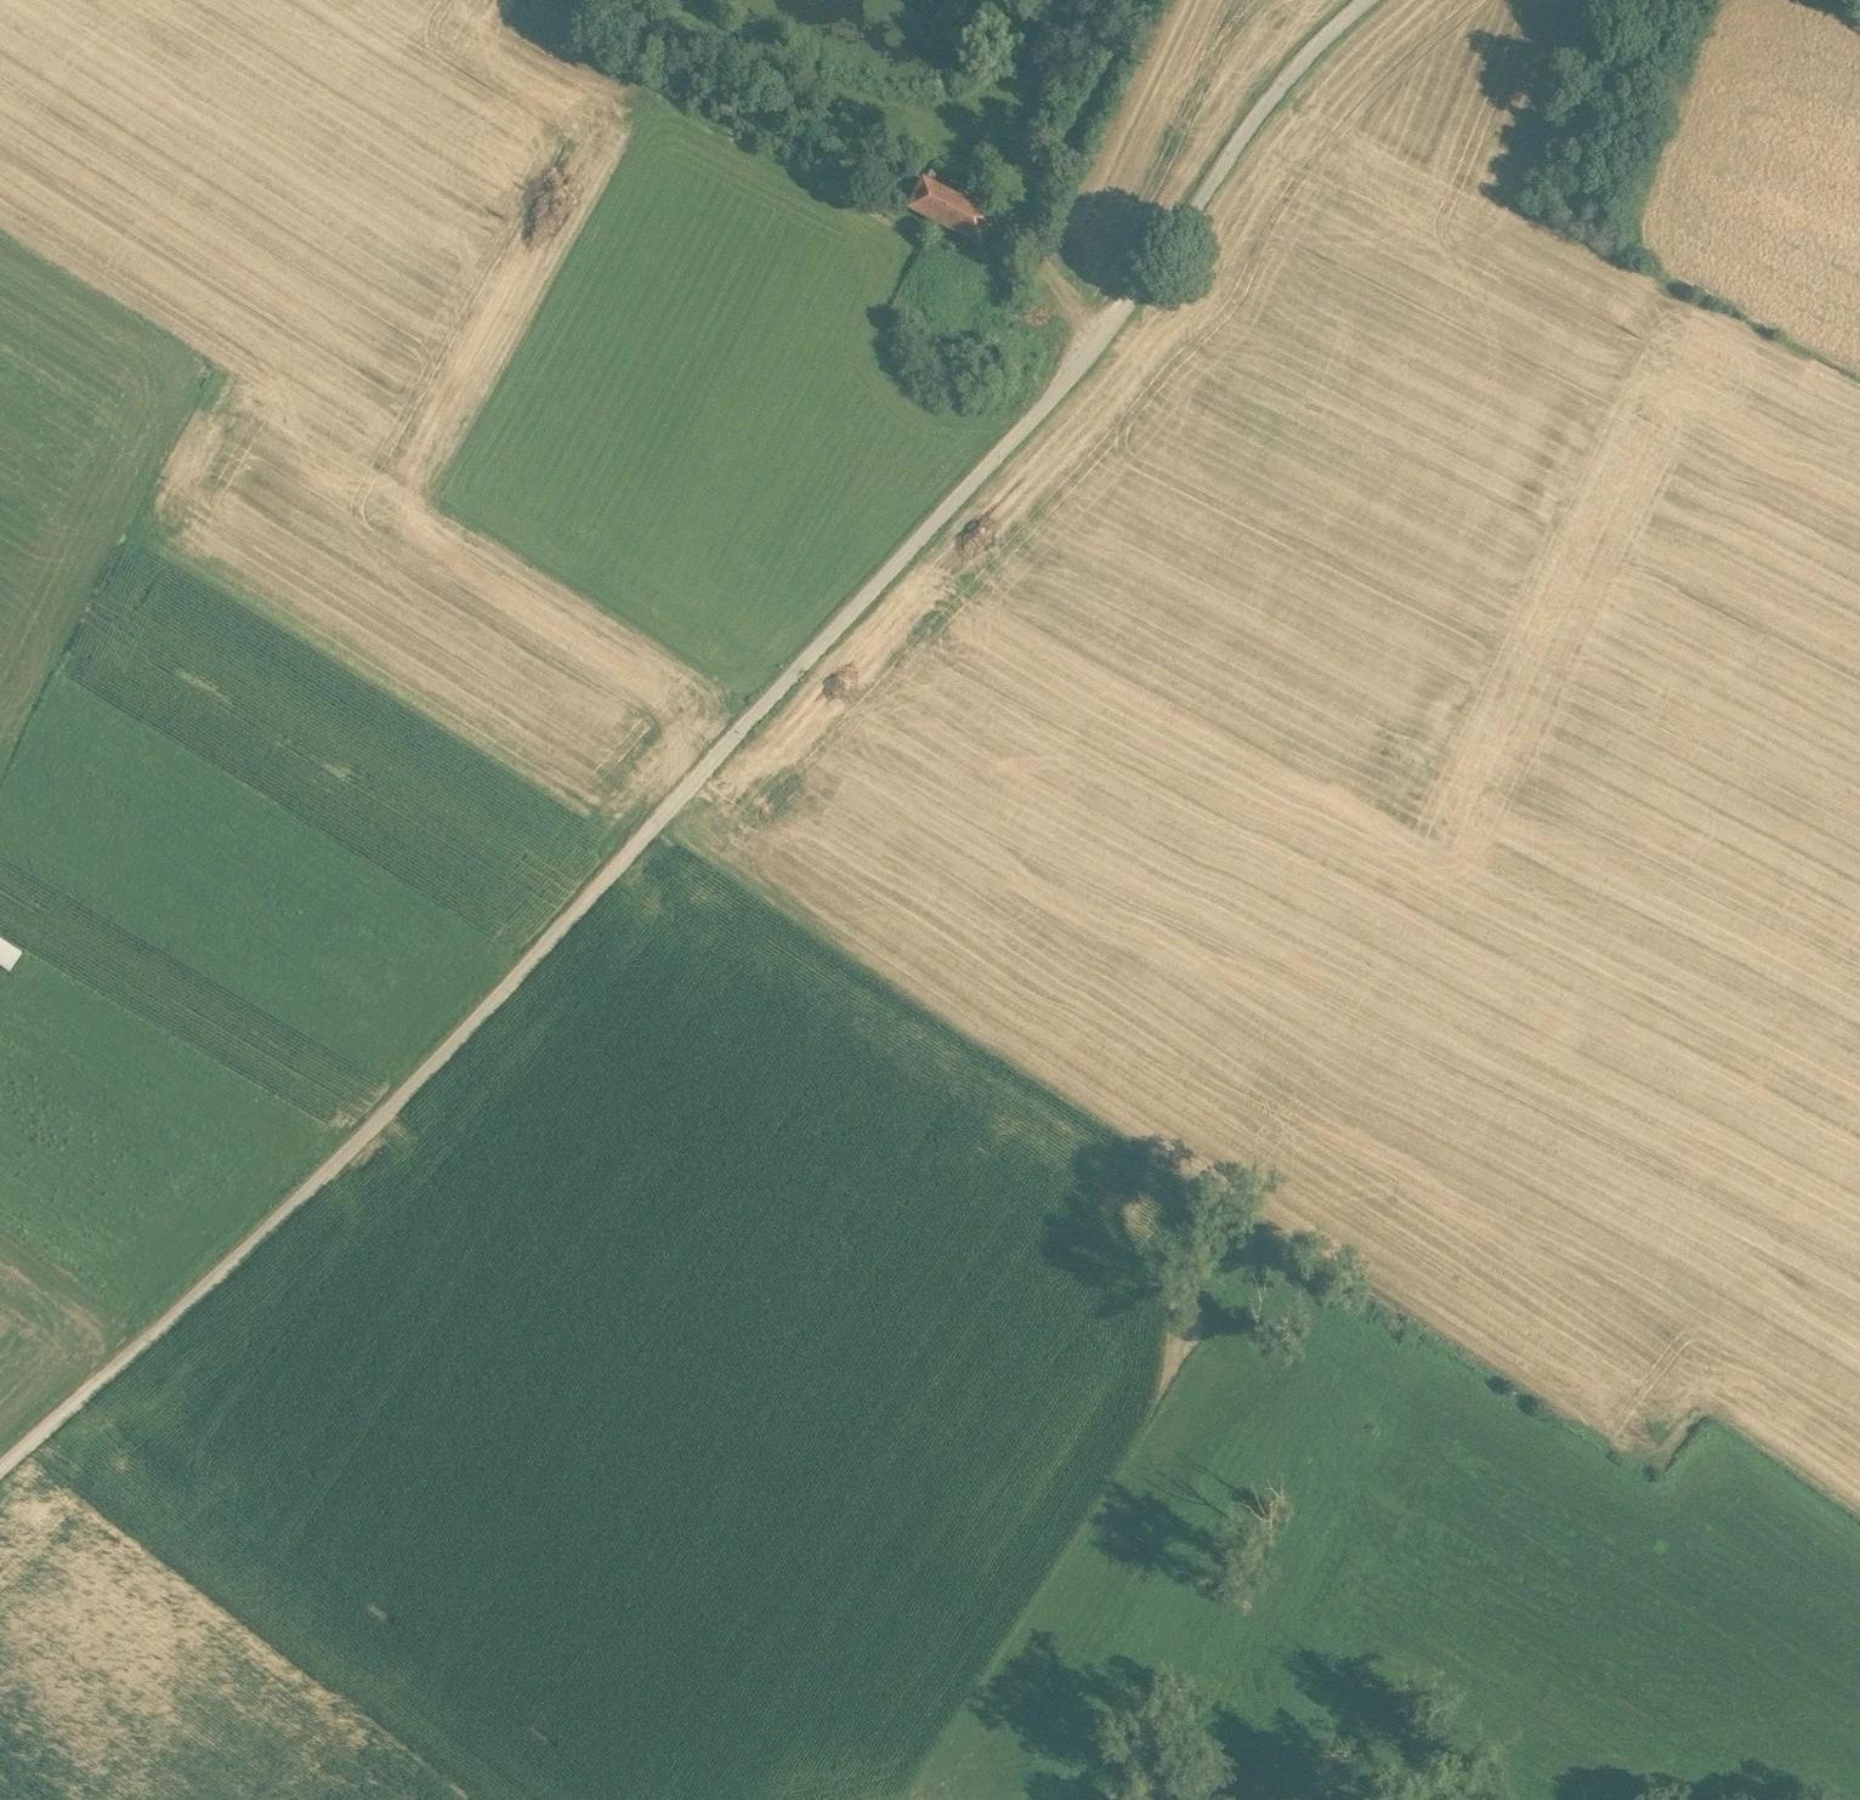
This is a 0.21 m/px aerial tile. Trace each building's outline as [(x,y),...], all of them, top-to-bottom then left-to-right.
[(899,212),(981,249),(996,216),(914,180),(899,212)] [(11,973),(23,954),(0,940),(0,966),(11,973)]
